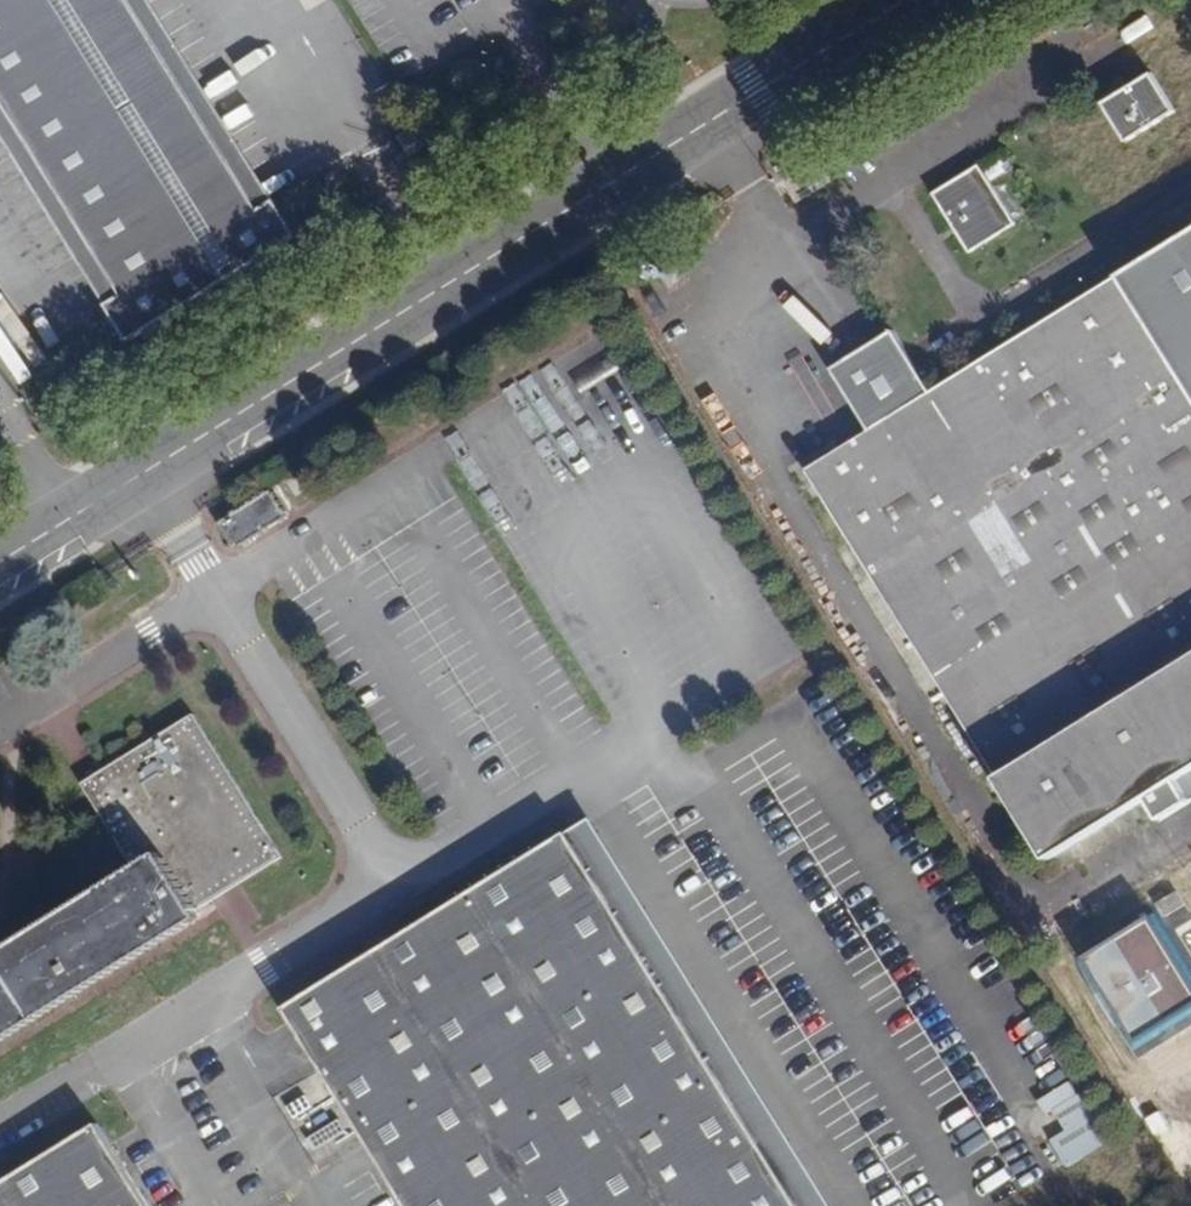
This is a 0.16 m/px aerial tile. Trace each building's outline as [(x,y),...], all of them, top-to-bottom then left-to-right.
[(298,237),(275,201),(260,210),(131,0),(0,0),(0,101),(121,296),(106,305),(129,342),(298,237)] [(1152,72),(1102,102),(1126,142),(1177,111),(1152,72)] [(106,305),(121,296),(0,101),(0,134),(106,305)] [(979,165),(934,193),(970,253),(1017,224),(979,165)] [(1117,280),(931,396),(893,334),(832,372),(870,434),(808,473),(953,706),(983,755),(1048,859),(1144,799),(1159,822),(1190,802),(1190,234),(1117,280)] [(288,517),(271,489),(218,522),(236,550),(288,517)] [(192,712),(79,782),(132,867),(138,877),(0,963),(0,1031),(197,907),(280,855),(192,712)] [(619,800),(338,974),(482,1205),(869,1205),(619,800)] [(132,867),(0,948),(0,963),(138,877),(132,867)] [(204,918),(197,907),(0,1031),(0,1046),(204,918)] [(1040,1097),(1059,1132),(1048,1138),(1064,1167),(1107,1144),(1072,1080),(1040,1097)] [(98,1124),(0,1185),(0,1205),(149,1205),(98,1124)]
